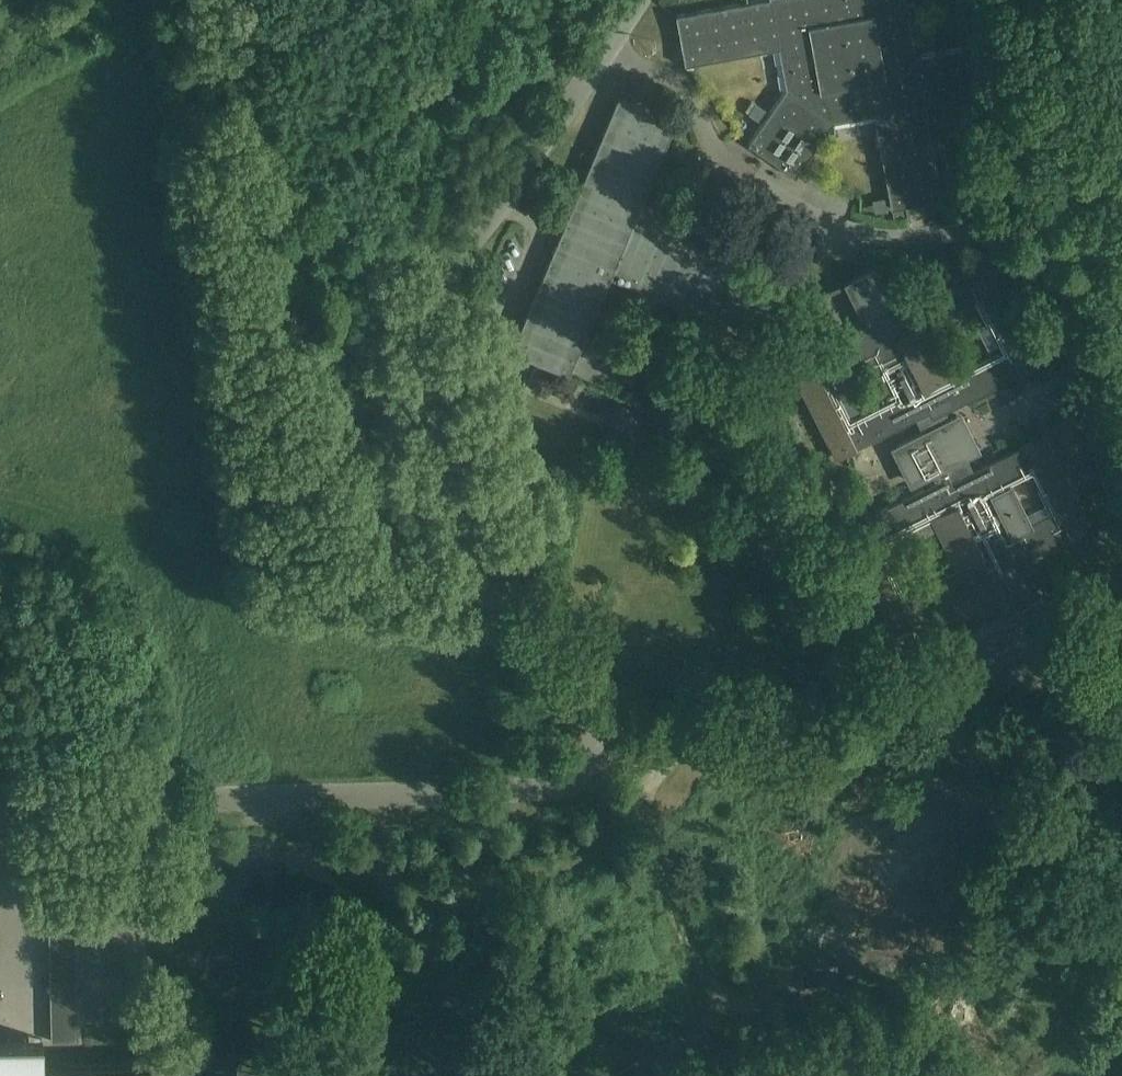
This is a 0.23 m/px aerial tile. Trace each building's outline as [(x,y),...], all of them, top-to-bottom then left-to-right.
[(886,180),(892,209),(942,200),(925,106),(1018,89),(1009,39),(915,56),(908,18),(916,16),(914,3),(906,4),(905,0),(763,0),(676,15),(685,65),(780,49),(787,89),(748,144),(796,177),(834,122),(875,115),(886,180)] [(511,351),(570,375),(611,278),(744,333),(768,276),(635,220),(677,122),(619,97),(511,351)] [(975,452),(957,415),(950,419),(946,411),(1015,376),(1007,359),(1012,357),(1014,360),(1021,373),(1041,363),(989,259),(976,265),(885,311),(883,307),(891,303),(875,270),(847,284),(864,317),(870,314),(875,324),(791,367),(837,458),(917,418),(924,432),(896,446),(915,482),(932,474),(936,482),(866,516),(874,533),(869,536),(861,519),(840,530),(893,634),(991,585),(1006,615),(951,643),(980,701),(1012,685),(1014,689),(1041,676),(1043,680),(1076,663),(1042,597),(1031,602),(1013,566),(1091,526),(1045,435),(974,471),(966,456),(975,452)] [(611,414),(641,429),(651,409),(621,394),(611,414)] [(78,1041),(76,930),(49,931),(51,1042),(78,1041)] [(236,1052),(186,1053),(186,1054),(209,1054),(210,1072),(67,1074),(67,1063),(43,1064),(43,1038),(0,1039),(0,1075),(237,1075),(236,1052)]
